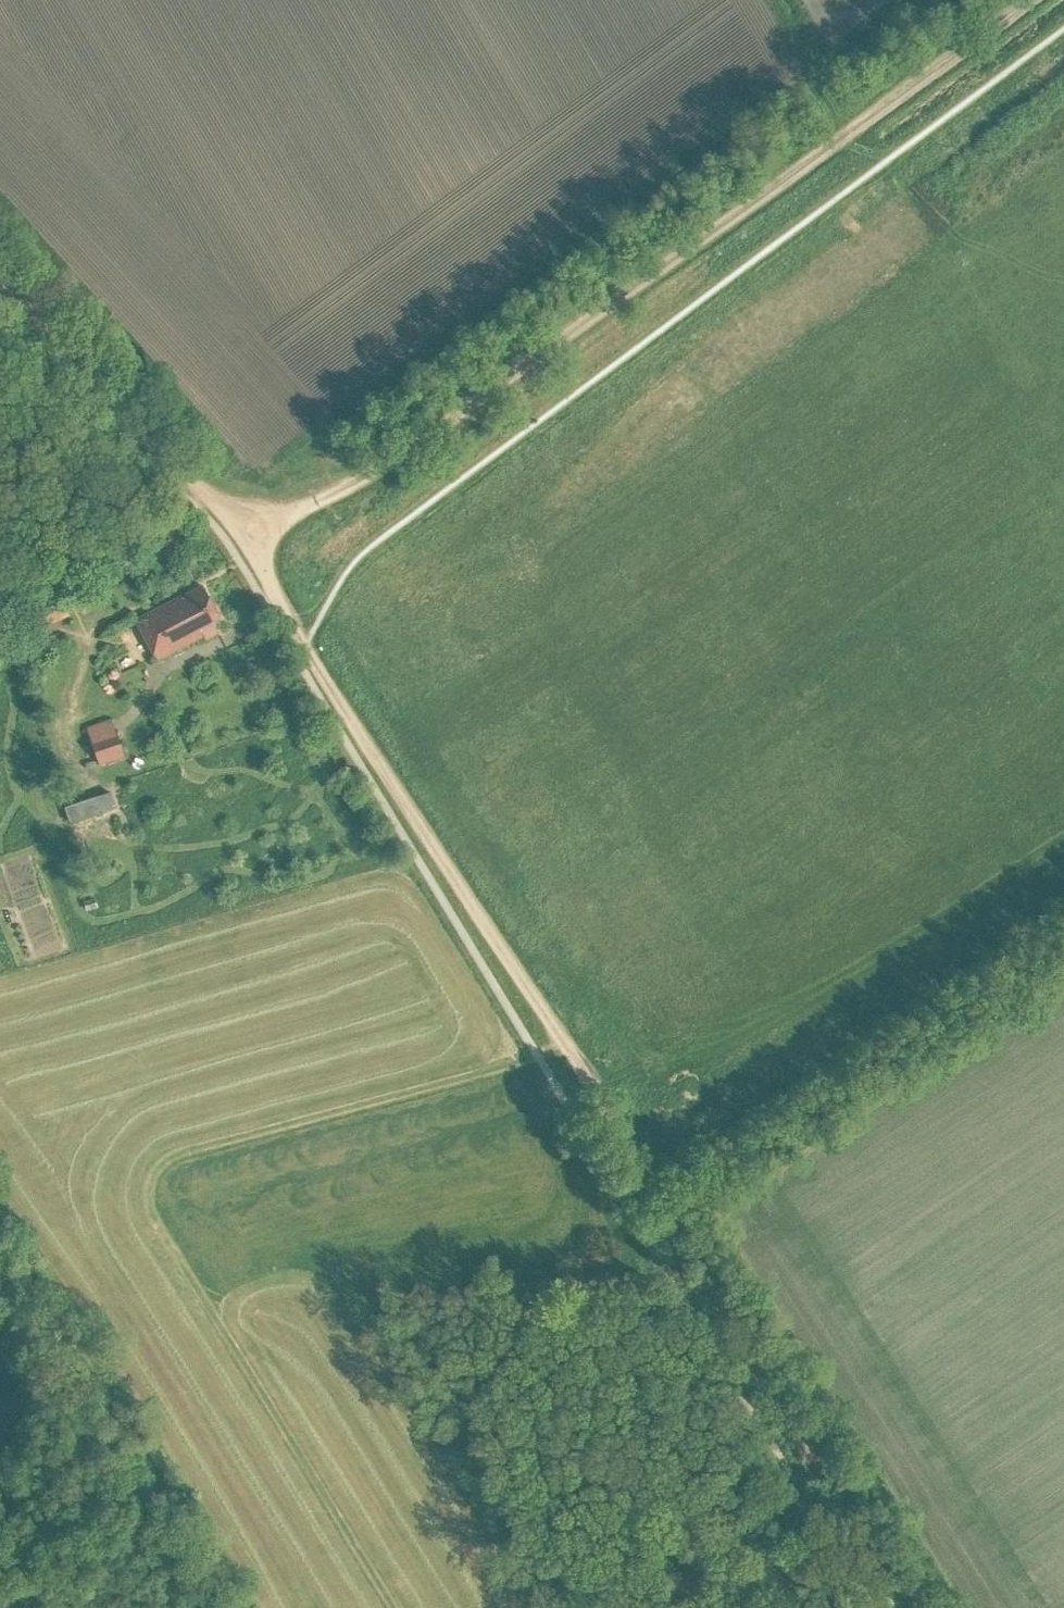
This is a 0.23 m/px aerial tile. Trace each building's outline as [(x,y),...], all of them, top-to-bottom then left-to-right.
[(219,619),(204,589),(138,621),(157,660),(203,637),(205,642),(218,635),(212,622),(219,619)] [(88,728),(99,765),(124,757),(113,720),(88,728)] [(75,803),(65,807),(69,821),(79,818),(114,807),(109,793),(75,803)] [(98,908),(95,898),(84,901),(86,911),(98,908)]
